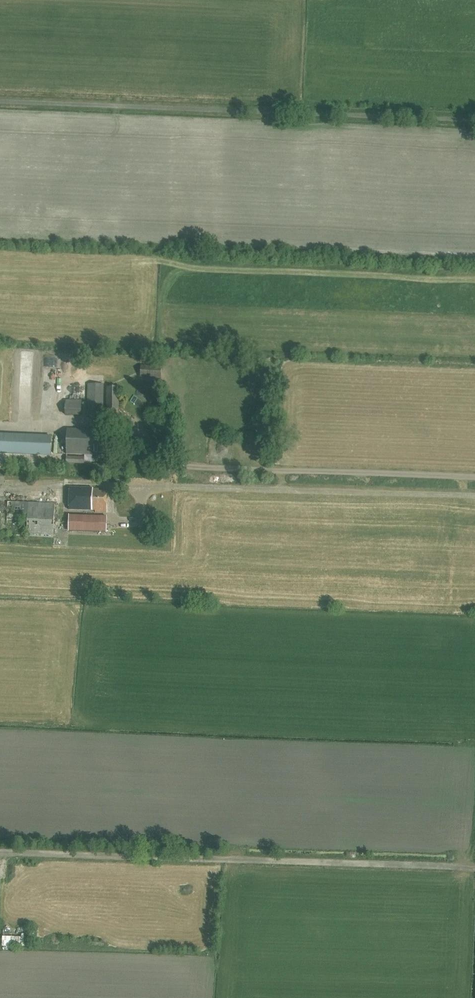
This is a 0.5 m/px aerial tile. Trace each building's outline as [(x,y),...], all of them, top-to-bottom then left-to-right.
[(23,352),(23,420),(34,420),(35,352),(23,352)] [(161,368),(142,367),(141,376),(160,377),(161,368)] [(88,384),(88,416),(103,416),(103,384),(88,384)] [(106,409),(113,410),(119,410),(119,387),(107,387),(106,409)] [(66,400),(66,416),(82,416),(82,400),(66,400)] [(99,432),(99,430),(67,429),(66,454),(93,455),(93,453),(109,453),(109,433),(99,432)] [(51,437),(0,436),(0,454),(51,455),(51,437)] [(107,513),(108,492),(99,492),(99,490),(95,490),(95,489),(70,488),(69,510),(96,511),(96,513),(107,513)] [(8,502),(7,513),(28,514),(27,536),(53,538),(55,504),(8,502)] [(82,516),(69,515),(69,531),(107,532),(107,516),(82,516)]
